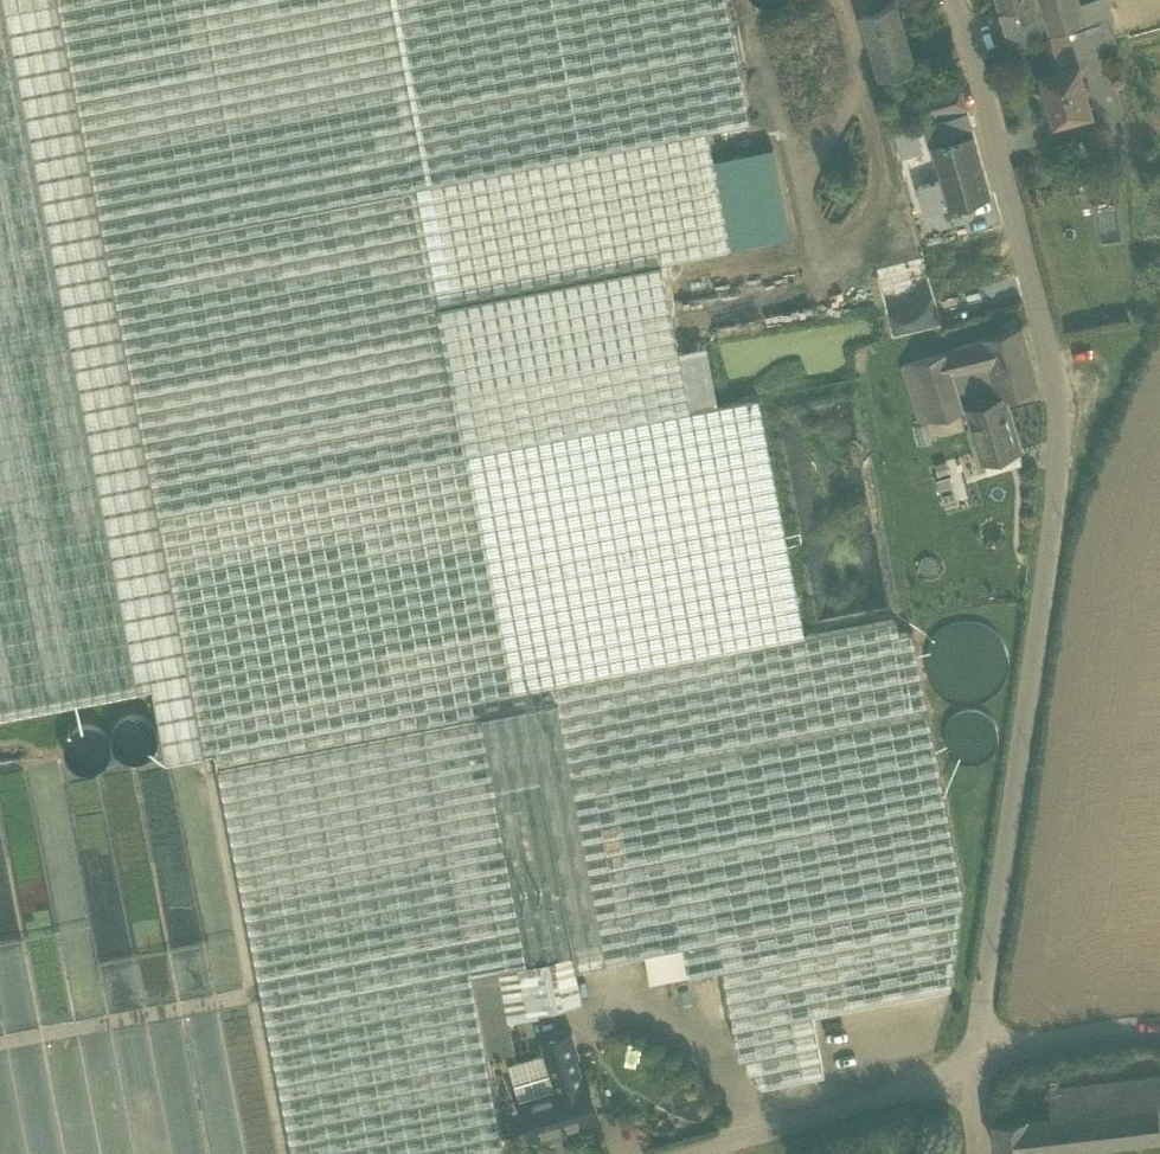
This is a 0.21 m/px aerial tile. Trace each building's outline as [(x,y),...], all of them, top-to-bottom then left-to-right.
[(153,684),(167,759),(206,751),(59,0),(0,0),(0,714),(153,684)] [(806,634),(758,396),(714,405),(690,409),(678,350),(661,261),(731,247),(709,127),(751,120),(727,0),(59,0),(206,751),(216,750),(217,755),(806,634)] [(881,0),(858,0),(861,11),(883,5),(881,0)] [(1033,0),(999,0),(1002,10),(1016,6),(1020,20),(1037,15),(1033,0)] [(1045,13),(1051,32),(1085,17),(1080,0),(1041,0),(1045,13)] [(895,1),(883,5),(861,11),(880,76),(914,66),(895,1)] [(1002,10),(1012,47),(1051,32),(1045,13),(1037,15),(1020,20),(1016,6),(1002,10)] [(1044,36),(1053,70),(1079,63),(1075,48),(1087,44),(1092,59),(1116,50),(1118,50),(1116,40),(1110,8),(1085,17),(1051,32),(1051,33),(1044,36)] [(1075,48),(1079,63),(1092,59),(1087,44),(1075,48)] [(1041,73),(1054,121),(1092,111),(1079,63),(1053,70),(1041,73)] [(918,91),(926,121),(935,119),(968,110),(959,80),(918,91)] [(968,110),(935,119),(939,133),(930,136),(933,145),(974,134),(968,110)] [(926,121),(930,136),(939,133),(935,119),(926,121)] [(897,153),(919,149),(913,122),(891,127),(897,153)] [(933,145),(943,179),(949,204),(991,193),(974,134),(933,145)] [(731,181),(741,238),(783,230),(773,173),(731,181)] [(926,211),(949,204),(943,179),(919,186),(926,211)] [(933,301),(890,301),(891,325),(933,325),(933,301)] [(982,338),(989,366),(994,384),(998,399),(1002,398),(1039,386),(1022,325),(982,338)] [(982,338),(946,350),(953,373),(989,366),(982,338)] [(678,350),(690,409),(714,405),(703,344),(678,350)] [(902,363),(918,421),(964,409),(959,391),(953,373),(946,350),(902,363)] [(959,391),(994,384),(989,366),(953,373),(959,391)] [(1018,447),(1002,398),(998,399),(969,408),(984,458),(1018,447)] [(217,755),(295,1153),(505,1153),(486,1053),(515,1049),(510,1017),(540,1012),(539,1008),(582,1000),(575,964),(645,951),(685,943),(691,972),(723,965),(740,1051),(763,1082),(824,1070),(813,1011),(951,985),(962,889),(914,627),(899,631),(896,616),(806,634),(217,755)] [(967,675),(963,686),(997,697),(1015,638),(970,625),(956,672),(967,675)] [(159,740),(153,722),(137,713),(119,719),(110,735),(116,753),(133,762),(150,756),(159,740)] [(110,750),(105,733),(88,724),(70,730),(62,746),(67,764),(84,772),(102,767),(110,750)] [(685,943),(645,951),(651,980),(691,972),(685,943)] [(545,1052),(549,1065),(552,1065),(551,1063),(575,1056),(580,1055),(572,1027),(541,1037),(545,1052)] [(520,1094),(521,1099),(559,1088),(552,1065),(549,1065),(545,1052),(510,1062),(520,1094)] [(551,1063),(552,1065),(559,1088),(521,1099),(532,1134),(598,1114),(588,1080),(583,1081),(575,1056),(551,1063)] [(1049,1086),(1052,1112),(1159,1100),(1159,1102),(1159,1073),(1049,1086)] [(994,1118),(998,1153),(1159,1135),(1159,1112),(1159,1102),(1159,1100),(1052,1112),(994,1118)]
